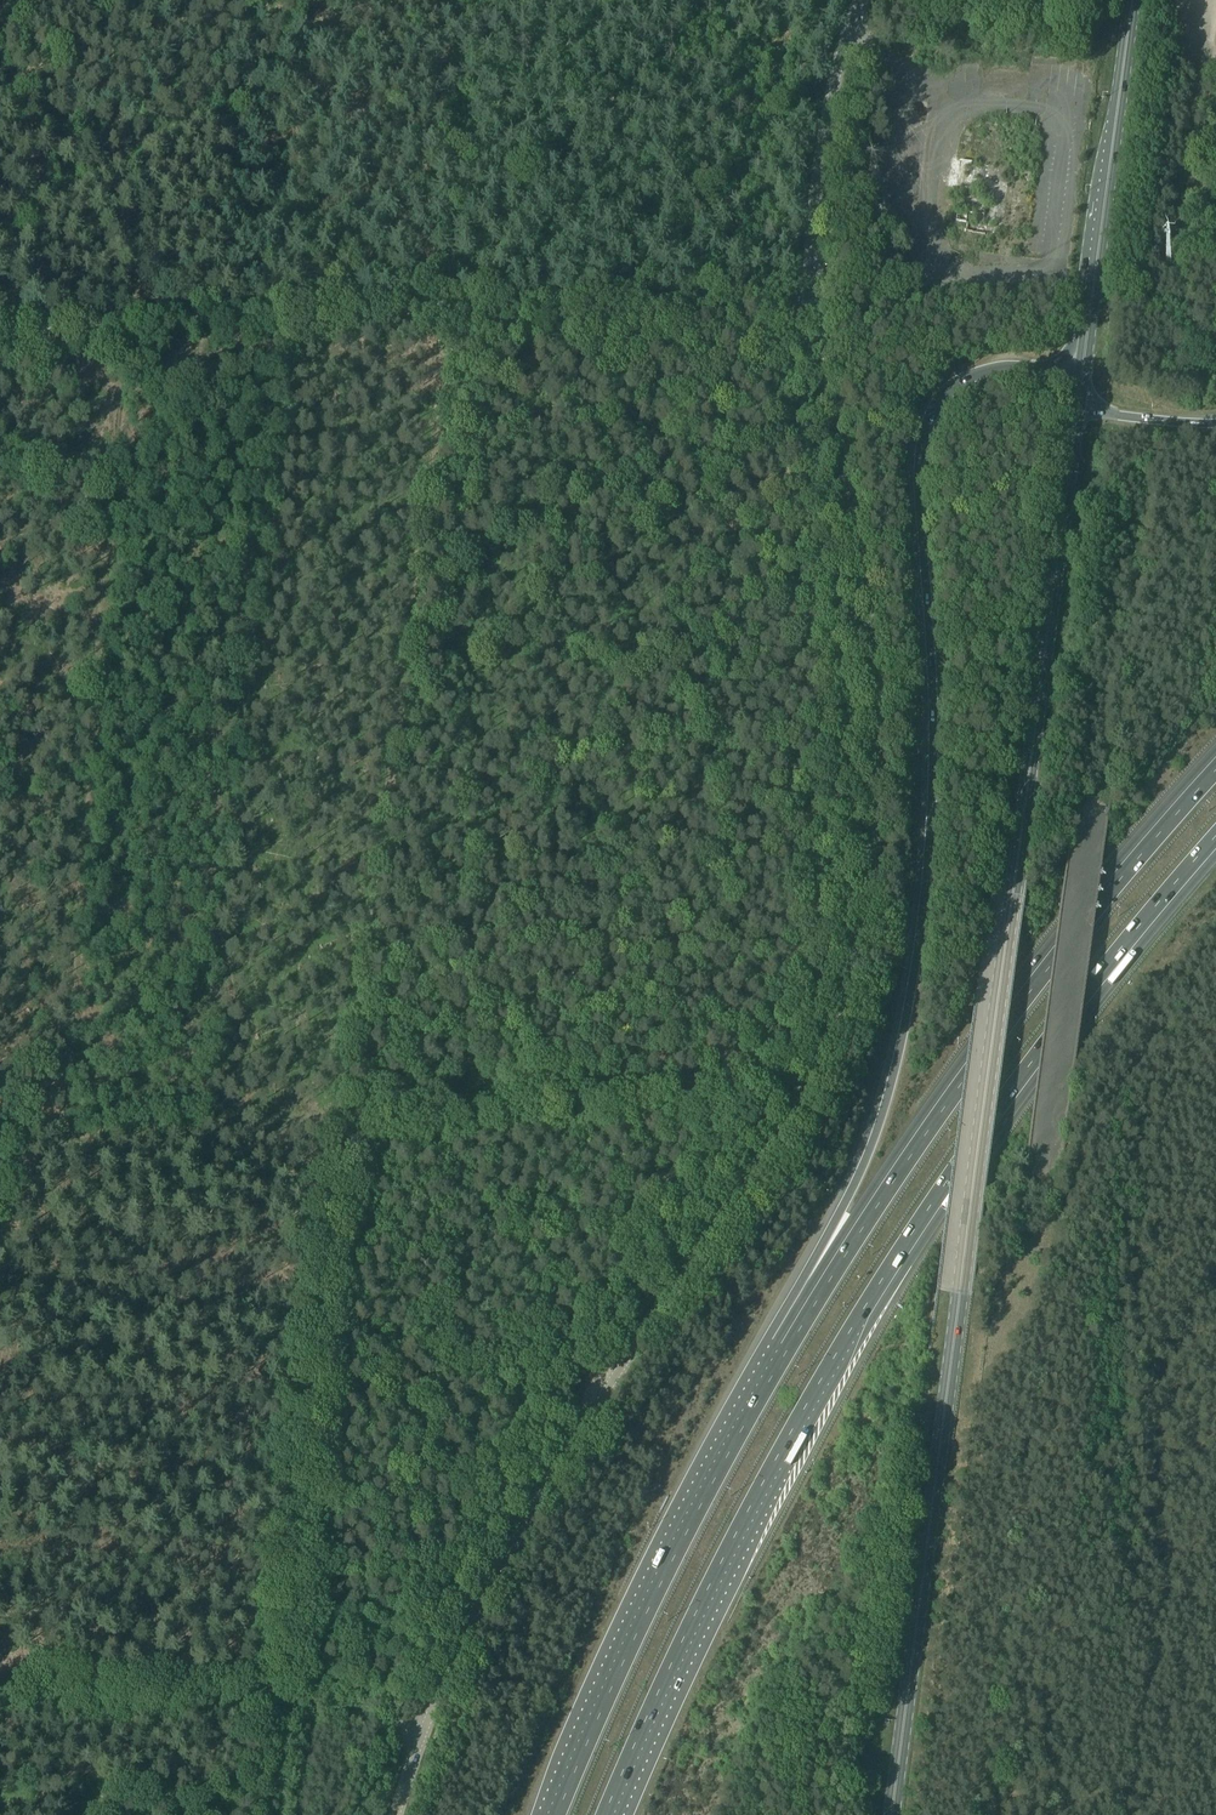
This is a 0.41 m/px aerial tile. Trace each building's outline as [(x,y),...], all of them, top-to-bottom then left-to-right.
[(990,170),(989,185),(1003,186),(1003,171),(990,170)] [(852,216),(854,200),(845,199),(843,215),(852,216)] [(1161,269),(1161,276),(1173,277),(1173,270),(1161,269)]
